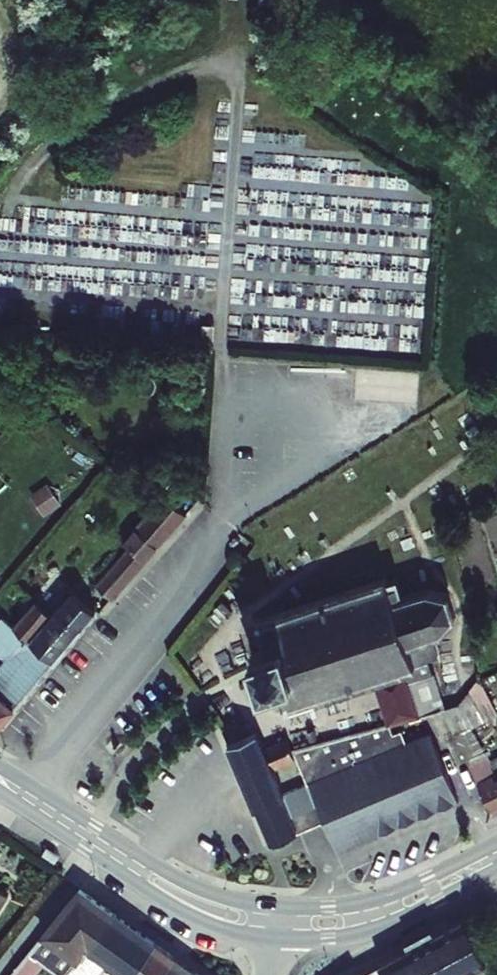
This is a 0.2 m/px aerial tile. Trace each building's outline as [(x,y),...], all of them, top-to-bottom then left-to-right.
[(123,551),(98,580),(118,599),(194,516),(171,497),(169,499),(156,491),(140,508),(152,519),(130,543),(136,548),(129,556),(123,551)] [(387,577),(256,619),(266,646),(250,652),(260,685),(277,681),(286,706),(372,681),(383,719),(415,710),(408,683),(429,676),(424,661),(438,658),(432,639),(439,636),(454,616),(447,593),(426,588),(404,595),(399,577),(389,581),(387,577)] [(64,578),(20,628),(61,662),(101,612),(88,600),(91,595),(86,591),(82,595),(64,578)] [(17,625),(8,617),(0,626),(0,645),(17,625)] [(17,625),(0,645),(0,652),(11,662),(0,674),(0,687),(4,690),(0,694),(22,710),(61,662),(20,628),(17,625)] [(429,676),(408,683),(415,710),(439,703),(429,676)] [(476,683),(457,697),(467,717),(490,694),(476,683)] [(8,727),(22,710),(0,694),(4,690),(0,687),(0,729),(8,727)] [(457,697),(439,703),(450,725),(467,717),(457,697)] [(240,717),(231,721),(240,737),(246,734),(240,717)] [(383,719),(289,749),(293,758),(303,783),(281,793),(282,796),(280,797),(295,834),(322,823),(335,853),(459,802),(428,726),(403,737),(399,728),(389,732),(383,719)] [(232,725),(218,726),(270,844),(295,834),(280,797),(282,796),(281,793),(270,767),(293,758),(289,749),(285,738),(262,748),(255,732),(246,734),(240,737),(231,721),(232,725)] [(496,809),(496,769),(475,780),(491,812),(496,809)] [(10,912),(22,891),(2,879),(0,881),(0,906),(10,912)] [(81,956),(117,909),(83,886),(13,974),(35,974),(61,942),(81,956)] [(133,973),(159,939),(117,909),(81,956),(65,974),(99,974),(112,959),(122,966),(116,974),(132,974),(133,973)] [(426,938),(445,974),(461,974),(464,973),(488,960),(466,918),(426,938)] [(379,963),(387,974),(445,974),(426,938),(379,963)] [(135,974),(164,974),(166,972),(170,974),(183,957),(159,939),(133,973),(135,974)] [(199,968),(183,957),(170,974),(166,972),(164,974),(194,974),(199,968)] [(379,963),(356,974),(387,974),(379,963)]
